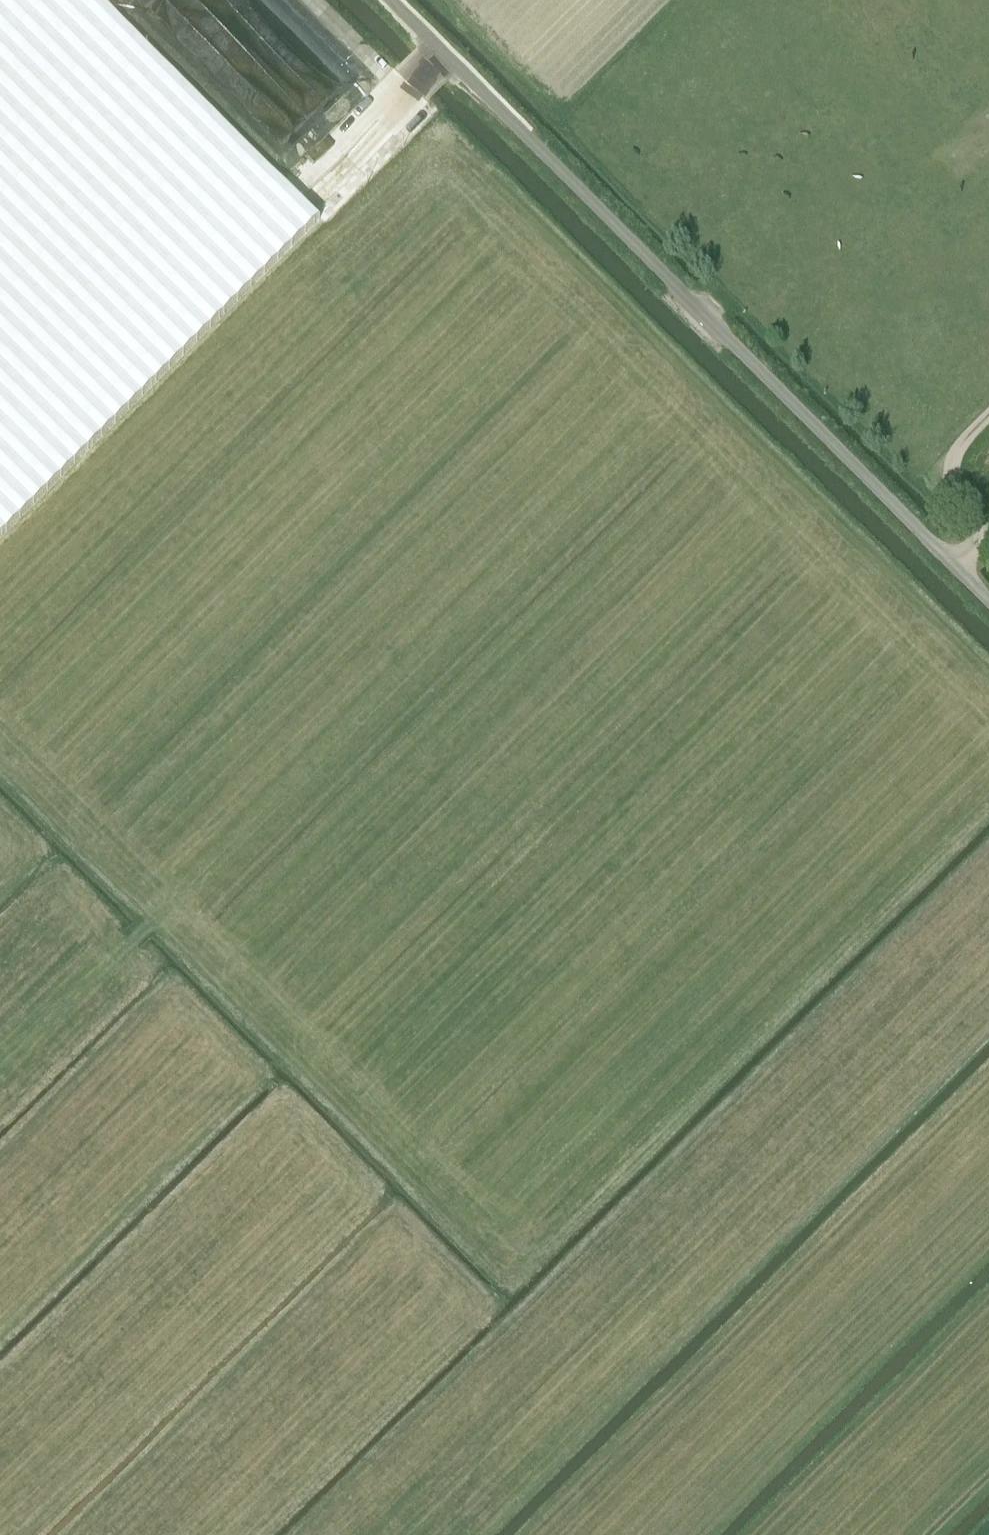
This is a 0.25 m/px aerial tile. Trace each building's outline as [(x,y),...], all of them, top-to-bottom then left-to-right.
[(107,7),(107,6),(100,0),(0,0),(0,114),(107,7)] [(0,114),(0,537),(319,219),(243,143),(107,7),(0,114)]
